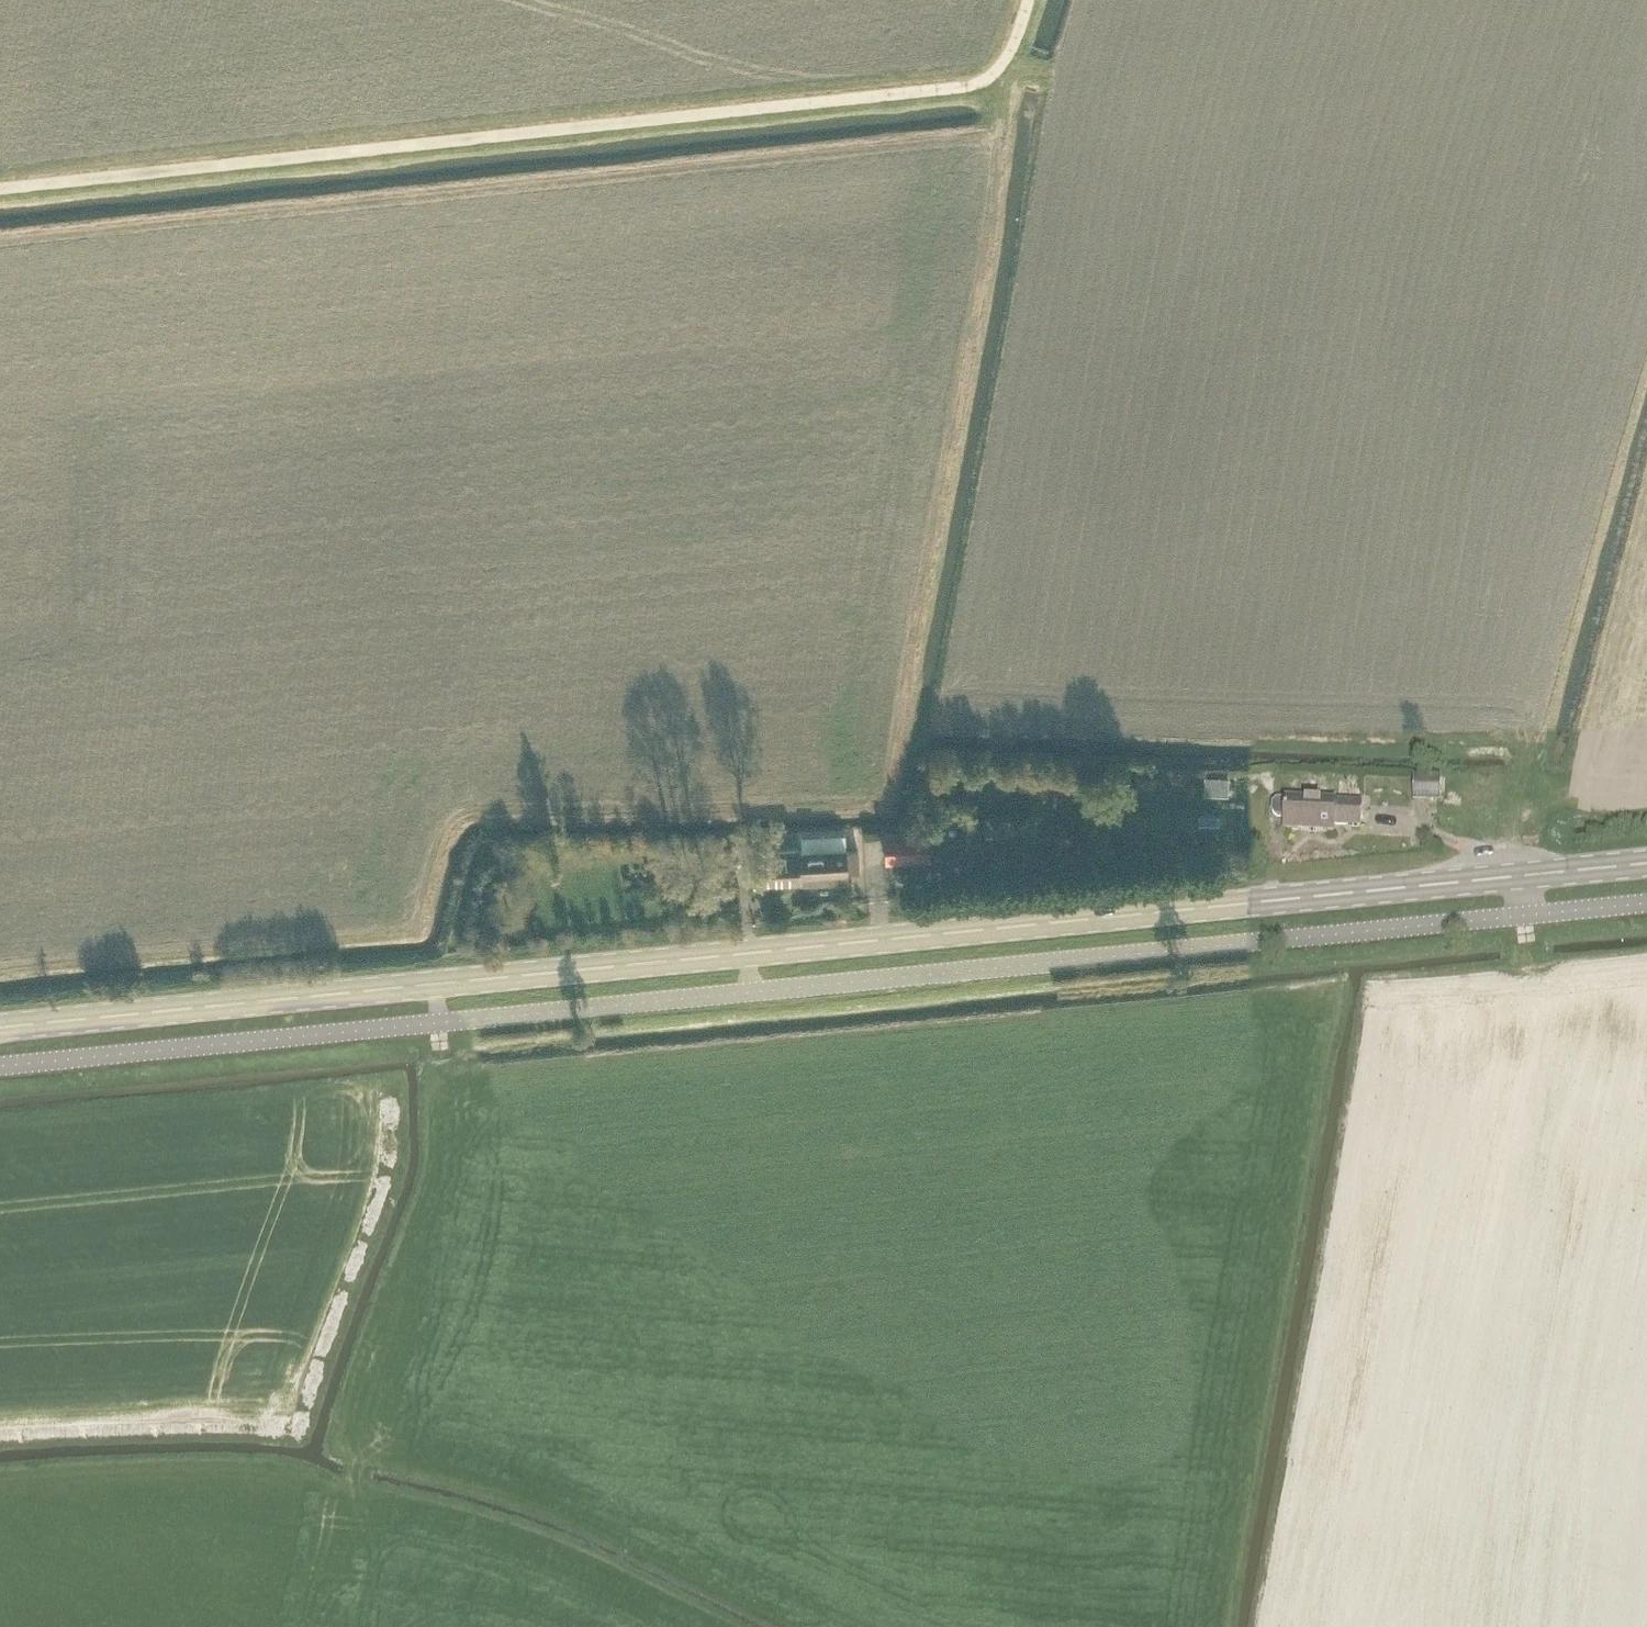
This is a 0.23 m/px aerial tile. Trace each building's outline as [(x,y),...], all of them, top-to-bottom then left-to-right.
[(1131,776),(1131,770),(1127,764),(1121,764),(1116,768),(1116,775),(1120,780),(1126,780),(1131,776)] [(1357,772),(1337,772),(1337,781),(1356,782),(1357,772)] [(1359,775),(1359,789),(1374,789),(1374,775),(1359,775)] [(1438,798),(1439,776),(1413,775),(1412,797),(1438,798)] [(1285,797),(1285,800),(1276,799),(1272,804),(1271,812),(1275,817),(1284,817),(1284,829),(1332,832),(1333,825),(1359,826),(1361,802),(1334,801),(1334,800),(1285,797)] [(929,860),(928,830),(883,832),(885,862),(929,860)] [(751,851),(753,886),(799,883),(799,875),(846,872),(846,870),(858,869),(856,848),(844,849),(844,847),(797,851),(797,848),(751,851)]
